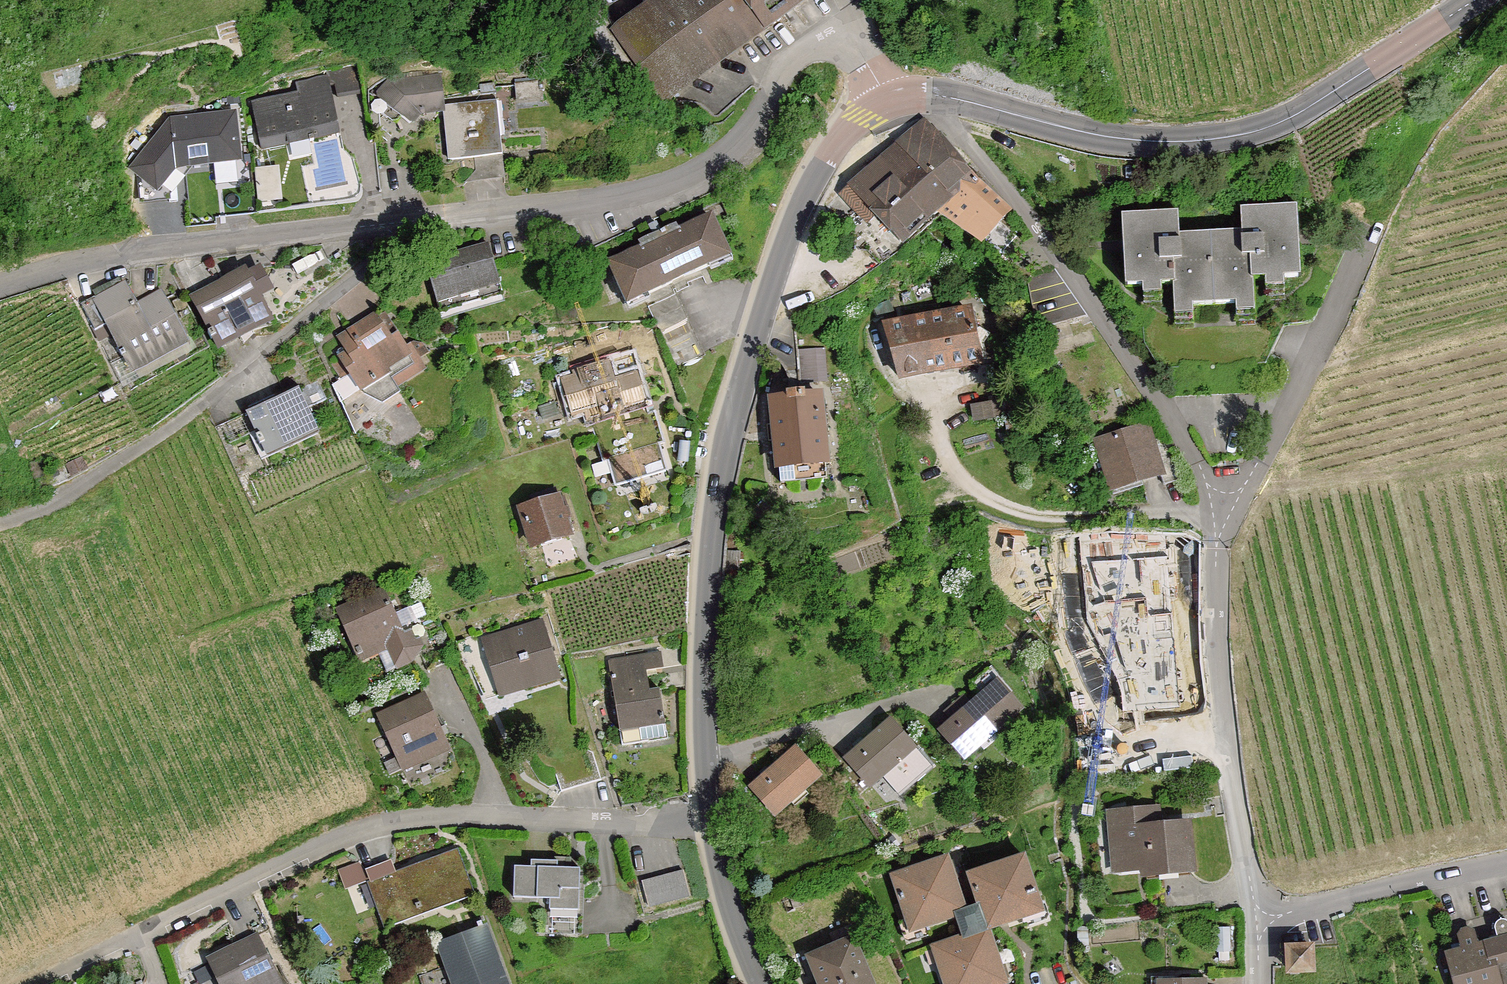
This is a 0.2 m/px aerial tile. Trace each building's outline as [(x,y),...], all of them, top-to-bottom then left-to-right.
[(800,0),(650,0),(607,33),(663,105),(800,0)] [(315,144),(339,139),(326,76),(292,83),(295,96),(255,104),(265,155),(315,144)] [(436,78),(385,80),(368,99),(401,128),(413,115),(438,114),(436,78)] [(442,162),(501,158),(498,105),(439,109),(442,162)] [(176,167),(242,159),(236,110),(171,117),(129,167),(158,190),(176,167)] [(1007,216),(969,182),(919,126),(840,197),(891,253),(935,214),(977,250),(1007,216)] [(1299,278),(1301,278),(1297,206),(1240,209),(1242,232),(1180,236),(1178,212),(1122,215),(1125,287),(1128,287),(1128,286),(1173,284),(1174,306),(1254,302),(1253,280),(1299,277),(1299,278)] [(630,313),(736,263),(715,219),(609,269),(630,313)] [(446,315),(506,299),(491,244),(431,261),(446,315)] [(219,352),(270,323),(256,300),(267,293),(252,266),(190,301),(219,352)] [(135,369),(187,342),(161,293),(138,305),(128,284),(83,307),(94,329),(109,320),(135,369)] [(415,369),(377,312),(326,346),(364,403),(415,369)] [(984,368),(977,315),(887,328),(895,381),(984,368)] [(572,433),(655,407),(643,371),(617,379),(611,362),(555,379),(572,433)] [(266,464),(321,438),(300,394),(245,420),(266,464)] [(823,483),(816,399),(764,404),(771,487),(823,483)] [(1108,500),(1168,482),(1150,423),(1091,441),(1108,500)] [(530,553),(573,542),(561,496),(518,508),(530,553)] [(1128,621),(1179,619),(1177,563),(1125,565),(1128,621)] [(411,664),(384,590),(330,610),(350,665),(377,655),(384,673),(411,664)] [(494,700),(559,681),(543,622),(477,640),(494,700)] [(657,656),(610,661),(619,741),(666,736),(661,689),(643,691),(642,672),(659,670),(657,656)] [(963,763),(1020,711),(991,679),(933,730),(963,763)] [(400,774),(450,751),(421,691),(372,715),(400,774)] [(873,793),(916,755),(887,722),(843,761),(873,793)] [(774,822),(821,779),(793,748),(746,790),(774,822)] [(1108,813),(1111,877),(1198,873),(1195,823),(1159,824),(1159,810),(1108,813)] [(379,934),(472,899),(454,850),(394,873),(389,859),(355,871),(379,934)] [(980,937),(1048,914),(1029,858),(961,881),(980,937)] [(947,861),(890,880),(910,937),(967,917),(947,861)] [(575,914),(577,870),(508,866),(506,902),(542,903),(542,912),(575,914)] [(643,911),(689,899),(681,871),(635,883),(643,911)] [(1505,921),(1490,925),(1494,940),(1476,945),(1471,930),(1452,935),(1457,951),(1441,956),(1449,983),(1506,983),(1506,928),(1505,921)] [(483,929),(434,945),(447,983),(502,983),(483,929)] [(253,937),(198,962),(208,983),(275,983),(253,937)] [(980,937),(927,954),(937,983),(996,983),(980,937)] [(853,942),(799,963),(807,983),(869,983),(853,942)] [(1284,977),(1312,976),(1312,948),(1283,948),(1284,977)]
